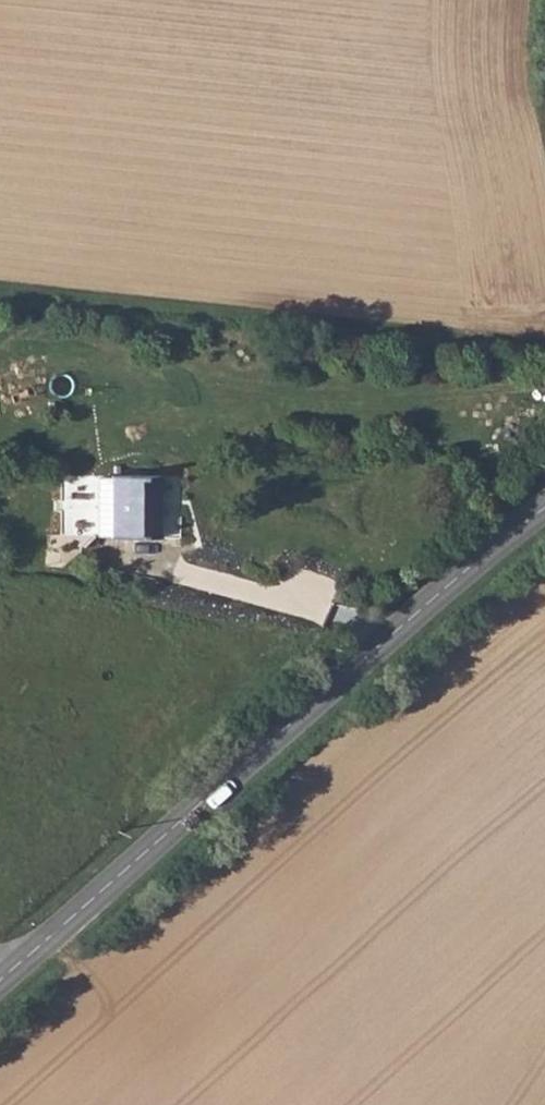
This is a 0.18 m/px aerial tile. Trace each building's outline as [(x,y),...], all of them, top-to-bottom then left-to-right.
[(99,543),(165,549),(171,485),(104,480),(104,483),(90,481),(85,539),(99,541),(99,543)]
